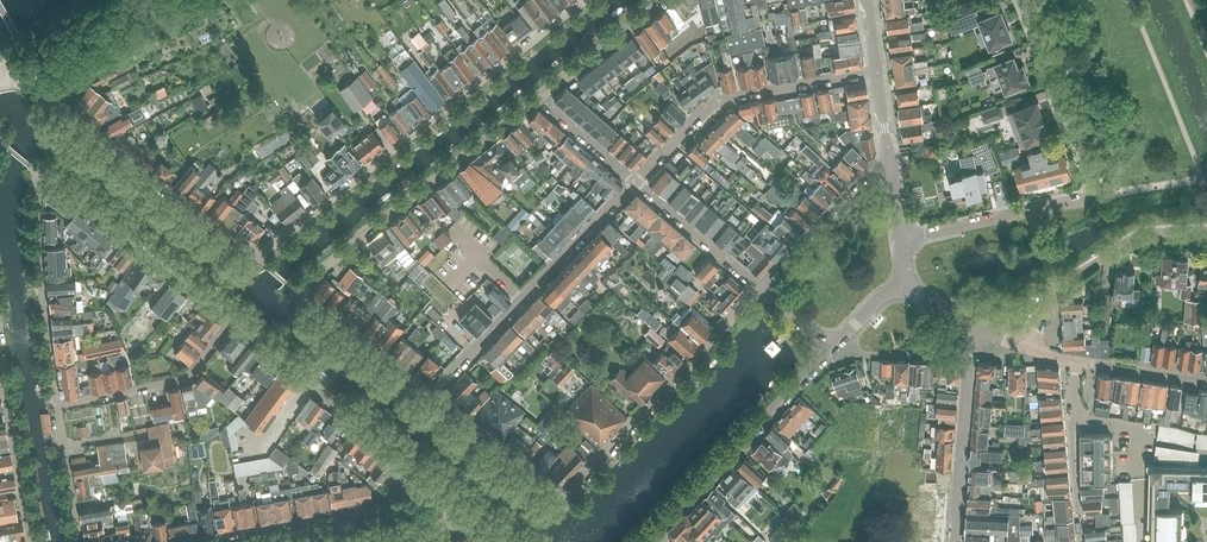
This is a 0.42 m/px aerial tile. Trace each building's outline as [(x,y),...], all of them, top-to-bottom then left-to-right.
[(446,0),(441,0),(438,2),(450,18),(457,13),(446,0)] [(521,11),(535,28),(545,20),(529,0),(516,0),(514,1),(519,7),(521,11)] [(554,13),(544,0),(529,0),(545,20),(554,13)] [(554,13),(564,5),(560,0),(544,0),(554,13)] [(699,2),(705,24),(719,21),(715,0),(699,0),(699,2)] [(743,0),(717,0),(723,30),(725,34),(725,37),(729,54),(762,47),(765,46),(761,27),(762,27),(757,3),(745,5),(743,0)] [(835,8),(827,9),(828,15),(836,13),(855,10),(854,4),(855,2),(854,0),(834,0),(835,8)] [(887,10),(888,18),(909,15),(909,14),(917,13),(916,6),(906,7),(905,1),(886,3),(884,6),(884,8),(887,10)] [(946,10),(945,2),(935,3),(936,11),(946,10)] [(792,25),(802,23),(799,8),(789,10),(792,25)] [(951,34),(947,10),(940,11),(943,35),(951,34)] [(655,18),(645,25),(660,46),(674,36),(677,39),(681,36),(678,32),(679,32),(674,25),(664,11),(655,18)] [(990,50),(993,48),(994,52),(1004,48),(1002,42),(1012,38),(1001,12),(981,20),(978,13),(964,19),(968,28),(979,23),(990,50)] [(520,13),(501,28),(514,45),(533,30),(520,13)] [(817,37),(832,34),(837,33),(837,32),(855,28),(854,24),(856,24),(856,21),(857,19),(856,17),(855,16),(854,13),(834,17),(835,25),(829,26),(829,29),(819,31),(819,32),(816,33),(817,37)] [(505,52),(514,45),(501,28),(492,15),(482,23),(488,29),(505,52)] [(911,30),(923,29),(925,28),(923,20),(913,22),(912,15),(909,16),(909,15),(888,18),(888,20),(888,21),(888,24),(889,24),(890,32),(911,29),(911,30)] [(443,34),(448,30),(441,20),(435,24),(443,34)] [(482,23),(473,30),(478,37),(495,59),(505,52),(488,29),(482,23)] [(470,34),(462,25),(457,28),(467,41),(469,39),(470,34)] [(420,30),(426,45),(436,40),(429,26),(420,30)] [(645,47),(651,56),(660,49),(654,40),(643,26),(635,33),(645,47)] [(855,30),(837,33),(832,34),(832,40),(837,39),(839,54),(860,52),(862,51),(861,41),(860,36),(859,36),(859,35),(856,36),(855,30)] [(796,47),(793,31),(787,32),(790,48),(796,47)] [(894,51),(906,49),(914,48),(912,39),(926,37),(925,31),(912,33),(911,32),(890,35),(891,43),(891,44),(891,47),(893,48),(893,51),(894,51)] [(478,37),(469,44),(486,66),(495,59),(478,37)] [(732,67),(729,54),(725,37),(719,39),(725,68),(718,70),(722,90),(723,90),(725,90),(729,90),(731,88),(737,87),(732,67)] [(632,38),(623,45),(634,59),(644,52),(632,38)] [(459,51),(477,73),(486,66),(469,44),(465,47),(462,43),(460,40),(457,40),(453,43),(456,47),(459,51)] [(391,59),(399,69),(413,87),(413,86),(431,109),(445,99),(405,48),(401,44),(400,44),(389,52),(389,53),(392,58),(391,59)] [(625,66),(634,59),(623,45),(614,52),(625,66)] [(474,75),(462,59),(453,47),(443,55),(448,61),(465,82),(474,75)] [(456,90),(439,68),(423,48),(418,52),(430,68),(426,71),(446,97),(456,90)] [(895,70),(927,65),(929,65),(928,59),(914,61),(914,60),(915,60),(914,52),(907,53),(906,49),(894,51),(894,55),(892,55),(893,58),(892,58),(892,64),(894,64),(895,70)] [(754,51),(748,52),(754,84),(760,83),(761,83),(766,83),(767,81),(768,81),(764,63),(756,65),(755,60),(755,59),(754,51)] [(614,52),(605,59),(616,73),(625,66),(614,52)] [(740,86),(741,86),(742,87),(747,86),(748,85),(754,84),(748,52),(743,53),(745,66),(737,68),(740,86)] [(796,77),(797,76),(799,76),(799,74),(800,74),(796,52),(781,55),(785,78),(790,77),(792,78),(796,77)] [(799,52),(796,52),(800,74),(803,74),(803,75),(809,74),(811,75),(814,74),(815,73),(816,73),(813,59),(812,54),(800,56),(799,52)] [(861,57),(860,52),(839,54),(828,56),(830,70),(835,70),(862,65),(862,64),(863,62),(862,59),(861,57)] [(779,79),(785,78),(781,55),(766,58),(771,81),(772,80),(774,81),(778,80),(779,79)] [(96,85),(118,74),(124,71),(133,66),(128,57),(89,77),(96,85)] [(994,65),(987,68),(991,79),(999,76),(1006,94),(1007,93),(1006,91),(1028,82),(1022,67),(1018,68),(1014,58),(994,65)] [(616,73),(605,59),(596,65),(607,80),(616,73)] [(456,90),(465,82),(448,61),(439,68),(456,90)] [(717,87),(713,82),(716,82),(712,67),(706,72),(703,67),(697,71),(691,63),(686,66),(690,72),(707,94),(717,87)] [(976,81),(979,80),(986,77),(980,63),(966,69),(970,78),(974,76),(976,81)] [(652,64),(643,72),(647,77),(656,69),(652,64)] [(596,65),(587,72),(598,87),(607,80),(596,65)] [(930,71),(929,65),(927,65),(895,70),(896,76),(894,76),(895,83),(897,83),(897,85),(903,84),(903,88),(917,86),(917,83),(918,82),(917,73),(930,71)] [(647,77),(643,72),(641,70),(633,76),(639,83),(647,77)] [(389,72),(383,77),(389,85),(395,81),(389,72)] [(587,72),(578,79),(589,94),(598,87),(587,72)] [(690,72),(681,79),(698,101),(707,94),(690,72)] [(117,89),(131,82),(127,73),(112,80),(117,89)] [(680,90),(675,94),(680,101),(686,109),(698,101),(681,79),(677,74),(671,78),(680,90)] [(354,111),(372,97),(356,77),(346,85),(338,90),(354,111)] [(665,78),(656,87),(665,96),(664,97),(669,103),(661,111),(676,126),(687,115),(676,106),(679,103),(670,90),(668,87),(665,83),(667,82),(665,78)] [(846,91),(847,99),(867,96),(867,94),(867,93),(867,90),(866,89),(865,82),(845,86),(831,88),(832,93),(832,94),(833,102),(839,101),(838,92),(846,91)] [(71,106),(82,115),(101,92),(89,83),(85,88),(71,106)] [(417,120),(431,109),(413,86),(413,87),(399,97),(417,120)] [(918,86),(917,86),(903,88),(903,89),(897,90),(898,92),(896,93),(897,97),(900,99),(901,104),(920,101),(918,86)] [(554,101),(563,108),(575,94),(566,87),(554,101)] [(835,116),(833,102),(832,94),(830,94),(829,89),(815,92),(819,111),(828,109),(828,113),(829,113),(831,121),(836,120),(835,116)] [(93,124),(99,117),(100,118),(112,102),(109,96),(112,94),(110,90),(102,93),(101,92),(82,115),(93,124)] [(820,115),(819,111),(815,92),(799,94),(799,96),(802,111),(803,114),(812,112),(813,117),(813,116),(815,125),(820,124),(819,115),(820,115)] [(208,107),(202,94),(191,100),(198,113),(208,107)] [(583,102),(575,94),(563,108),(571,115),(583,102)] [(606,100),(614,110),(620,105),(613,95),(606,100)] [(399,97),(398,96),(392,100),(398,107),(389,114),(402,132),(417,120),(399,97)] [(589,106),(593,101),(588,96),(583,102),(571,115),(580,123),(592,109),(589,106)] [(796,112),(802,111),(799,96),(793,97),(796,112)] [(867,107),(869,107),(867,97),(868,97),(867,96),(847,99),(849,109),(841,110),(839,101),(833,102),(835,116),(867,111),(867,107)] [(796,112),(793,97),(785,99),(788,114),(796,112)] [(776,100),(776,98),(758,101),(763,120),(766,119),(766,123),(767,123),(768,128),(783,125),(784,128),(791,126),(788,114),(779,116),(776,100)] [(785,99),(776,100),(779,116),(788,114),(785,99)] [(752,122),(763,120),(758,101),(738,105),(739,110),(748,118),(751,117),(752,122)] [(112,102),(100,118),(99,117),(93,124),(99,128),(121,117),(123,115),(122,112),(119,114),(112,102)] [(1037,102),(1008,113),(1021,147),(1050,135),(1037,102)] [(925,119),(926,121),(939,119),(938,112),(924,114),(922,104),(899,107),(902,123),(925,119)] [(147,117),(141,106),(123,115),(121,117),(99,128),(110,137),(147,117)] [(982,112),(985,122),(1004,116),(1001,106),(982,112)] [(343,135),(350,129),(332,108),(317,121),(330,135),(338,129),(343,135)] [(657,118),(646,108),(642,112),(652,123),(666,136),(675,127),(661,114),(657,118)] [(732,108),(722,117),(752,143),(756,139),(755,137),(752,134),(745,129),(750,123),(732,108)] [(528,121),(536,127),(542,132),(552,121),(538,109),(528,121)] [(601,116),(592,109),(580,123),(588,130),(601,116)] [(853,128),(854,128),(871,125),(870,125),(871,124),(870,114),(868,115),(867,111),(835,116),(836,120),(837,120),(840,119),(840,120),(843,120),(849,119),(850,128),(853,128)] [(383,116),(376,121),(380,126),(379,127),(390,141),(400,133),(385,114),(383,115),(383,116)] [(588,130),(597,138),(609,124),(601,116),(588,130)] [(750,146),(752,143),(722,117),(714,125),(729,138),(734,132),(750,146)] [(658,145),(666,136),(652,123),(648,128),(640,121),(640,122),(636,118),(633,121),(636,124),(637,125),(636,125),(644,132),(658,145)] [(923,130),(932,129),(931,127),(940,126),(939,119),(926,121),(903,125),(904,131),(902,133),(903,137),(905,139),(905,140),(915,139),(916,143),(923,142),(923,138),(924,138),(923,130)] [(556,145),(566,134),(564,131),(552,121),(542,132),(539,135),(536,138),(542,144),(542,145),(548,139),(553,143),(554,143),(556,145)] [(520,123),(511,130),(526,146),(531,152),(533,150),(530,146),(529,147),(528,145),(534,139),(520,123)] [(618,131),(609,124),(597,138),(606,145),(618,131)] [(714,125),(706,133),(736,159),(739,156),(724,142),(729,138),(714,125)] [(871,125),(854,128),(846,130),(862,153),(864,153),(868,159),(876,150),(873,132),(872,125),(871,125)] [(623,135),(627,130),(623,127),(606,146),(616,154),(628,139),(623,135)] [(533,129),(531,132),(536,138),(539,135),(533,129)] [(372,130),(364,137),(376,152),(384,146),(372,130)] [(526,146),(511,130),(502,137),(517,153),(522,149),(523,150),(522,151),(528,158),(529,157),(531,160),(535,157),(533,154),(531,152),(526,146)] [(868,159),(864,153),(862,153),(846,130),(840,135),(844,140),(850,146),(843,154),(859,169),(868,159)] [(616,154),(625,162),(637,147),(632,143),(639,135),(635,131),(628,139),(616,154)] [(153,170),(165,179),(165,180),(173,187),(173,186),(174,186),(181,176),(173,170),(174,169),(161,159),(160,161),(134,142),(135,140),(135,138),(131,135),(129,135),(128,137),(123,133),(112,138),(153,170)] [(718,160),(723,154),(733,163),(736,159),(706,133),(698,142),(712,155),(712,154),(718,160)] [(568,135),(553,151),(558,156),(551,163),(555,167),(576,142),(568,135)] [(758,143),(757,144),(764,150),(765,149),(775,157),(782,150),(765,136),(764,137),(763,136),(761,137),(757,141),(759,143),(758,143)] [(376,152),(364,137),(359,141),(352,146),(364,162),(376,152)] [(646,137),(637,147),(625,162),(634,170),(648,156),(642,151),(648,145),(652,148),(655,145),(646,137)] [(497,185),(506,174),(492,162),(505,152),(497,141),(471,162),(497,185)] [(983,195),(981,189),(989,187),(985,170),(988,170),(988,171),(998,167),(988,141),(971,144),(973,153),(960,156),(964,174),(949,177),(953,195),(968,192),(969,198),(983,195)] [(575,161),(576,162),(586,151),(576,142),(555,167),(558,169),(565,162),(570,166),(575,161)] [(323,177),(331,187),(354,170),(361,164),(344,143),(326,158),(331,164),(324,169),(328,174),(323,177)] [(711,166),(705,161),(710,155),(696,143),(687,152),(702,165),(716,177),(719,173),(711,166)] [(767,152),(764,150),(757,144),(753,148),(763,156),(767,152)] [(819,166),(811,174),(835,194),(847,181),(831,167),(806,144),(801,150),(819,166)] [(936,144),(927,145),(929,158),(938,157),(936,144)] [(1024,188),(1032,186),(1032,185),(1060,178),(1061,179),(1068,177),(1068,176),(1071,176),(1069,167),(1070,167),(1068,159),(1067,159),(1065,154),(1049,158),(1046,145),(1029,150),(1032,162),(1016,166),(1017,172),(1016,172),(1018,179),(1019,179),(1021,188),(1024,187),(1024,188)] [(318,160),(309,148),(298,156),(307,168),(318,160)] [(1018,148),(1000,154),(1003,164),(1021,157),(1018,148)] [(837,161),(831,167),(847,181),(857,171),(838,152),(830,149),(827,152),(837,161)] [(581,175),(596,159),(586,151),(576,162),(572,167),(573,168),(569,172),(577,179),(577,178),(580,174),(581,175)] [(535,157),(531,160),(530,162),(535,168),(545,159),(540,153),(535,157)] [(509,157),(500,164),(510,177),(520,169),(509,157)] [(605,167),(596,159),(581,175),(589,182),(594,177),(595,178),(605,167)] [(195,161),(181,176),(174,186),(183,194),(195,180),(204,169),(195,161)] [(657,188),(675,169),(676,167),(669,161),(649,181),(657,188)] [(186,196),(206,212),(214,200),(216,197),(209,192),(213,187),(208,183),(219,170),(210,162),(204,169),(195,180),(197,182),(186,196)] [(487,203),(503,190),(497,185),(471,162),(460,170),(487,203)] [(679,173),(675,169),(657,188),(667,197),(686,176),(693,168),(687,164),(679,173)] [(696,164),(693,167),(699,173),(695,177),(698,180),(699,179),(700,178),(705,172),(702,169),(696,164)] [(291,175),(283,166),(278,169),(286,179),(291,175)] [(822,207),(835,194),(811,174),(803,166),(800,170),(803,173),(801,175),(811,184),(810,185),(808,184),(803,190),(808,194),(822,207)] [(613,174),(605,167),(595,178),(590,183),(594,187),(598,191),(613,174)] [(271,183),(275,180),(280,176),(275,170),(267,177),(271,183)] [(465,198),(470,193),(473,191),(458,172),(438,188),(453,207),(457,203),(462,200),(465,198)] [(326,193),(325,192),(312,176),(306,181),(300,173),(293,178),(313,203),(326,193)] [(719,173),(716,177),(727,187),(731,183),(727,179),(723,176),(719,173)] [(607,198),(612,193),(622,182),(613,174),(598,191),(607,198)] [(549,179),(555,185),(558,182),(559,181),(552,175),(549,179)] [(690,179),(686,176),(667,197),(676,205),(698,180),(695,177),(693,175),(690,179)] [(676,205),(685,212),(699,197),(695,193),(703,183),(699,179),(698,180),(676,205)] [(774,187),(781,193),(788,186),(780,179),(774,187)] [(561,195),(567,188),(563,184),(562,186),(558,182),(555,185),(553,188),(558,192),(561,195)] [(580,186),(577,190),(581,193),(584,189),(586,187),(582,184),(580,186)] [(208,214),(229,230),(243,212),(259,192),(249,185),(243,193),(238,189),(228,200),(222,195),(216,202),(214,200),(206,212),(208,214)] [(286,223),(305,209),(286,185),(280,190),(284,195),(271,204),(286,223)] [(67,216),(75,207),(51,187),(43,197),(67,216)] [(699,197),(685,212),(695,221),(709,205),(704,201),(712,191),(707,187),(699,197)] [(426,198),(420,203),(432,218),(439,213),(441,216),(446,212),(456,220),(463,212),(457,207),(455,209),(453,207),(452,206),(451,207),(437,189),(426,197),(426,198)] [(574,196),(575,195),(579,198),(573,205),(587,218),(596,209),(593,206),(588,202),(589,201),(584,197),(578,192),(574,190),(572,195),(574,196)] [(812,219),(821,208),(822,207),(808,194),(807,195),(801,190),(796,195),(800,198),(795,204),(812,219)] [(785,197),(781,193),(772,203),(776,207),(785,197)] [(623,208),(634,218),(646,204),(636,194),(623,208)] [(263,211),(269,205),(260,197),(255,204),(263,211)] [(540,209),(548,200),(544,197),(536,206),(540,209)] [(715,197),(709,205),(695,221),(703,228),(720,209),(721,208),(715,203),(718,199),(715,197)] [(751,207),(767,221),(773,214),(763,206),(762,207),(756,201),(751,207)] [(803,229),(812,219),(795,204),(794,205),(791,202),(782,211),(784,213),(803,229)] [(747,208),(741,203),(738,207),(743,211),(747,208)] [(579,228),(587,218),(573,205),(572,204),(564,213),(579,228)] [(635,242),(636,241),(639,237),(643,232),(642,231),(647,226),(658,213),(646,204),(634,218),(640,223),(629,236),(635,242)] [(703,228),(712,236),(728,218),(726,216),(724,218),(721,215),(728,207),(724,204),(720,209),(703,228)] [(71,237),(72,236),(88,216),(78,208),(68,221),(63,217),(60,221),(60,233),(64,233),(64,230),(69,234),(69,235),(71,237)] [(518,216),(524,221),(530,213),(525,208),(518,216)] [(244,213),(243,212),(229,230),(239,238),(251,244),(266,225),(255,217),(255,216),(247,209),(244,213)] [(54,210),(44,211),(45,245),(58,245),(57,216),(54,216),(54,210)] [(400,218),(391,225),(406,243),(423,230),(408,211),(400,218)] [(552,220),(555,223),(570,237),(579,228),(564,213),(563,214),(560,211),(552,220)] [(281,221),(274,212),(269,218),(277,224),(281,221)] [(712,236),(722,244),(741,221),(732,213),(728,218),(712,236)] [(767,221),(766,222),(788,242),(791,238),(793,240),(803,229),(784,213),(779,220),(773,214),(767,221)] [(639,237),(636,241),(647,251),(670,224),(659,215),(648,228),(647,229),(653,234),(645,243),(639,237)] [(75,250),(75,249),(97,223),(88,216),(72,236),(78,241),(78,242),(77,241),(72,248),(75,250)] [(533,221),(537,225),(561,246),(570,237),(555,223),(554,224),(551,222),(547,227),(537,217),(533,221)] [(722,244),(731,252),(735,255),(747,241),(743,237),(745,235),(741,232),(749,224),(743,219),(741,221),(722,244)] [(623,221),(619,226),(624,230),(628,225),(623,221)] [(790,244),(788,242),(766,222),(758,230),(755,227),(747,236),(751,239),(750,239),(750,240),(751,241),(751,240),(752,241),(775,261),(790,244)] [(88,243),(94,248),(107,231),(97,223),(75,249),(80,253),(88,243)] [(620,233),(610,223),(600,233),(612,244),(624,255),(629,250),(617,239),(621,234),(620,233)] [(681,234),(670,224),(647,251),(653,256),(664,243),(669,248),(681,234)] [(533,229),(541,237),(532,247),(545,260),(551,254),(552,256),(561,246),(537,225),(533,229)] [(389,227),(368,243),(379,257),(380,256),(385,263),(396,255),(399,259),(406,268),(416,260),(389,227)] [(94,248),(98,251),(90,261),(96,265),(117,239),(116,239),(115,238),(107,231),(94,248)] [(607,249),(612,244),(600,233),(591,243),(602,254),(607,258),(611,254),(607,249)] [(681,259),(694,245),(695,245),(683,235),(670,249),(681,259)] [(127,247),(117,239),(96,265),(95,267),(99,270),(108,259),(114,263),(127,247)] [(759,276),(775,261),(752,241),(744,249),(750,254),(746,257),(750,261),(747,265),(759,276)] [(436,253),(441,249),(434,243),(430,248),(436,253)] [(497,257),(515,277),(525,267),(515,256),(520,252),(513,243),(497,257)] [(591,243),(581,253),(593,264),(602,254),(591,243)] [(45,247),(48,279),(72,277),(71,267),(67,267),(66,246),(45,247)] [(136,254),(127,247),(114,263),(123,271),(136,254)] [(581,253),(572,263),(583,274),(590,280),(593,284),(598,279),(588,269),(593,264),(581,253)] [(1190,297),(1191,284),(1187,283),(1189,259),(1173,258),(1173,256),(1165,255),(1165,257),(1163,257),(1163,263),(1158,262),(1157,281),(1161,282),(1161,283),(1181,285),(1180,296),(1190,297)] [(119,283),(114,292),(106,303),(119,311),(121,307),(126,310),(147,279),(155,286),(154,288),(157,290),(158,289),(166,279),(167,278),(138,256),(119,283)] [(664,256),(660,262),(665,266),(671,271),(672,272),(674,270),(677,267),(664,256)] [(624,261),(623,260),(619,271),(623,272),(622,274),(629,276),(634,264),(630,263),(632,261),(627,257),(624,261)] [(695,271),(706,281),(709,277),(719,267),(714,262),(714,261),(711,259),(710,258),(708,257),(695,271)] [(1202,259),(1199,284),(1206,285),(1206,260),(1202,259)] [(583,274),(572,263),(562,273),(574,284),(578,288),(585,295),(589,291),(584,286),(590,280),(583,274)] [(672,273),(662,284),(671,292),(673,290),(685,301),(690,305),(700,293),(687,282),(694,274),(681,263),(679,265),(677,267),(674,270),(672,272),(672,273)] [(660,283),(662,284),(672,273),(664,267),(657,275),(663,280),(660,283)] [(312,293),(324,302),(333,310),(334,308),(344,296),(347,298),(349,295),(363,277),(351,268),(339,283),(333,278),(331,282),(324,278),(324,277),(312,293)] [(1102,308),(1100,323),(1110,324),(1111,307),(1122,307),(1123,296),(1134,297),(1134,296),(1140,297),(1140,286),(1134,286),(1135,278),(1136,271),(1133,271),(1132,269),(1128,269),(1126,270),(1125,270),(1125,274),(1117,273),(1115,293),(1114,293),(1114,294),(1106,293),(1105,308),(1102,308)] [(578,288),(574,284),(562,273),(552,283),(568,298),(578,288)] [(714,292),(722,299),(730,290),(739,297),(746,289),(730,275),(719,287),(714,282),(709,277),(706,281),(704,283),(709,288),(714,292)] [(72,277),(48,279),(49,294),(76,293),(75,277),(72,277)] [(510,299),(488,278),(483,282),(490,289),(486,294),(501,309),(510,299)] [(107,287),(114,292),(119,283),(113,279),(107,287)] [(168,280),(166,279),(158,289),(160,291),(154,298),(173,314),(176,309),(187,296),(187,295),(168,280)] [(543,293),(554,303),(562,311),(566,307),(562,304),(568,298),(552,283),(543,293)] [(739,297),(730,290),(722,299),(714,292),(708,300),(724,314),(739,297)] [(334,308),(334,309),(337,310),(337,313),(343,318),(346,318),(349,320),(349,323),(358,329),(375,310),(378,312),(389,299),(389,298),(381,291),(366,310),(364,309),(365,307),(352,296),(350,297),(349,295),(347,298),(344,296),(334,308)] [(1065,292),(1065,295),(1062,295),(1063,313),(1074,312),(1082,312),(1094,311),(1096,299),(1091,299),(1092,304),(1084,305),(1083,291),(1065,292)] [(77,312),(76,293),(49,294),(51,311),(70,313),(77,312)] [(601,299),(596,295),(593,298),(598,303),(601,299)] [(187,296),(176,309),(181,314),(192,300),(187,296)] [(550,323),(554,318),(561,325),(566,320),(554,308),(553,308),(540,296),(531,305),(550,323)] [(578,307),(584,312),(593,303),(587,297),(578,307)] [(378,312),(362,332),(372,340),(390,318),(398,307),(389,299),(378,312)] [(1200,300),(1186,299),(1184,321),(1199,322),(1200,300)] [(483,328),(493,317),(475,302),(459,318),(476,335),(483,328)] [(487,309),(494,316),(500,311),(492,303),(487,309)] [(544,328),(550,323),(531,305),(522,314),(535,327),(539,331),(545,336),(548,332),(544,328)] [(427,312),(437,321),(442,316),(432,306),(427,312)] [(200,319),(195,325),(196,326),(194,329),(206,339),(220,322),(208,312),(208,313),(200,307),(194,314),(200,319)] [(569,319),(574,324),(585,313),(579,308),(569,319)] [(713,325),(702,315),(700,317),(694,311),(692,313),(688,310),(682,316),(679,313),(678,315),(676,313),(671,318),(673,320),(673,321),(697,343),(713,325)] [(1064,335),(1085,334),(1088,334),(1087,329),(1082,329),(1082,321),(1082,312),(1074,312),(1063,313),(1064,335)] [(53,338),(54,338),(73,335),(74,335),(75,335),(90,333),(89,322),(72,324),(71,315),(51,314),(53,338)] [(531,331),(535,327),(522,314),(513,324),(536,346),(541,341),(531,331)] [(196,326),(195,325),(184,316),(179,322),(190,330),(184,338),(185,339),(175,353),(189,364),(199,350),(200,350),(208,340),(206,339),(194,329),(196,326)] [(390,318),(372,340),(374,341),(386,351),(386,350),(400,334),(404,328),(390,318)] [(686,355),(697,343),(673,321),(668,326),(674,331),(668,339),(686,355)] [(446,333),(436,325),(432,331),(441,339),(446,333)] [(534,347),(511,325),(502,335),(515,348),(520,343),(530,352),(534,347)] [(1163,363),(1167,337),(1168,331),(1169,325),(1163,325),(1160,343),(1154,342),(1151,361),(1163,363)] [(665,339),(650,326),(644,333),(658,346),(665,339)] [(402,336),(389,352),(398,359),(416,337),(420,332),(416,328),(406,340),(402,336)] [(221,350),(233,360),(228,367),(238,375),(257,351),(232,331),(207,362),(209,363),(216,355),(216,356),(221,350)] [(447,334),(442,339),(447,345),(452,339),(447,334)] [(1093,341),(1093,344),(1085,344),(1085,334),(1064,335),(1064,351),(1101,356),(1101,341),(1093,341)] [(74,335),(73,335),(54,338),(57,362),(79,359),(79,360),(85,360),(85,359),(126,350),(121,338),(83,346),(84,352),(77,353),(77,349),(77,348),(75,335),(74,335)] [(502,335),(493,343),(507,357),(512,352),(521,361),(525,357),(515,348),(502,335)] [(416,337),(398,359),(411,370),(424,353),(417,347),(421,342),(416,337)] [(553,349),(554,348),(558,343),(552,337),(547,343),(553,349)] [(1172,338),(1167,337),(1163,363),(1175,365),(1177,346),(1171,345),(1172,338)] [(1101,339),(1101,341),(1101,356),(1110,358),(1110,339),(1101,339)] [(1177,365),(1189,367),(1193,341),(1187,340),(1186,347),(1180,346),(1177,365)] [(1189,367),(1206,370),(1204,347),(1197,346),(1198,342),(1193,341),(1189,367)] [(665,345),(666,346),(652,362),(667,375),(683,358),(682,358),(684,356),(668,342),(665,345)] [(502,362),(507,357),(493,343),(484,353),(508,377),(513,372),(502,362)] [(1152,346),(1143,344),(1141,360),(1149,361),(1152,346)] [(543,360),(557,372),(567,360),(554,348),(553,349),(543,360)] [(119,386),(133,383),(129,365),(122,366),(119,353),(113,355),(119,386)] [(413,371),(413,372),(431,385),(439,375),(438,375),(444,367),(439,362),(428,353),(421,362),(421,361),(413,371)] [(106,389),(119,386),(113,355),(107,356),(110,369),(102,370),(106,389)] [(264,356),(251,372),(266,384),(279,368),(264,356)] [(664,376),(644,357),(628,374),(621,367),(608,380),(630,400),(634,396),(641,402),(651,392),(650,391),(664,376)] [(84,386),(84,388),(85,393),(92,391),(92,392),(106,389),(102,370),(101,363),(100,363),(99,358),(97,358),(98,363),(95,364),(97,372),(88,373),(91,384),(84,386)] [(79,361),(79,360),(78,361),(76,362),(57,365),(59,378),(78,375),(77,367),(87,366),(86,360),(79,361)] [(567,360),(557,372),(552,378),(561,386),(576,369),(567,360)] [(894,374),(894,360),(873,360),(872,373),(894,374)] [(903,387),(901,405),(905,405),(905,408),(909,408),(910,400),(910,394),(907,394),(908,382),(909,382),(910,360),(896,360),(895,382),(895,383),(895,387),(903,387)] [(910,382),(910,394),(910,400),(917,400),(918,386),(924,386),(925,361),(912,360),(912,361),(910,382)] [(934,380),(935,361),(925,361),(924,386),(924,388),(934,389),(934,380)] [(934,380),(947,380),(949,361),(935,361),(934,380)] [(960,389),(960,382),(962,362),(949,361),(947,380),(947,381),(948,381),(947,388),(960,389)] [(996,375),(1002,376),(1003,363),(998,363),(998,362),(978,362),(978,370),(978,374),(996,375)] [(1010,364),(1010,377),(1006,377),(1006,396),(1012,396),(1012,390),(1027,390),(1027,385),(1027,376),(1028,365),(1028,364),(1010,364)] [(1038,365),(1028,365),(1027,376),(1039,376),(1061,379),(1059,367),(1038,365)] [(494,367),(490,372),(502,383),(506,378),(494,367)] [(836,372),(835,374),(833,375),(836,385),(839,392),(849,389),(851,395),(862,391),(865,400),(870,398),(867,390),(865,391),(862,383),(862,382),(857,367),(855,367),(854,367),(852,367),(848,368),(848,369),(846,370),(843,371),(841,370),(836,372)] [(269,386),(245,419),(262,433),(296,387),(297,386),(297,385),(297,384),(297,383),(296,382),(281,370),(269,386)] [(477,397),(469,390),(477,383),(466,372),(443,396),(460,408),(470,416),(490,394),(485,389),(477,397)] [(198,384),(196,386),(206,403),(212,396),(216,400),(223,392),(223,390),(219,387),(219,388),(203,374),(196,382),(198,384)] [(1111,397),(1115,376),(1099,374),(1097,394),(1111,397)] [(85,393),(84,388),(80,388),(78,375),(59,378),(62,397),(85,393)] [(994,389),(988,388),(989,377),(977,376),(976,399),(993,400),(994,389)] [(1061,379),(1039,376),(1027,376),(1027,385),(1039,383),(1040,389),(1062,391),(1061,379)] [(1124,407),(1125,400),(1129,378),(1116,376),(1113,398),(1122,399),(1121,406),(1124,407)] [(1125,400),(1124,407),(1124,411),(1123,418),(1128,418),(1129,411),(1129,409),(1128,407),(1129,401),(1138,402),(1141,380),(1129,378),(1125,400)] [(1142,403),(1141,407),(1152,409),(1152,404),(1156,382),(1143,380),(1140,403),(1142,403)] [(1169,384),(1156,382),(1152,404),(1166,406),(1169,384)] [(613,432),(628,417),(591,383),(577,398),(563,413),(599,447),(613,432)] [(1171,384),(1167,405),(1166,416),(1165,424),(1170,425),(1173,406),(1179,407),(1183,386),(1171,384)] [(197,408),(207,406),(206,403),(196,386),(193,387),(192,385),(182,387),(186,407),(187,415),(198,413),(197,408)] [(229,386),(219,398),(234,410),(244,398),(229,386)] [(154,421),(185,414),(179,387),(168,390),(171,405),(161,407),(160,404),(151,406),(154,421)] [(959,390),(960,389),(947,388),(939,387),(938,400),(958,402),(959,402),(960,390),(959,390)] [(1200,389),(1198,409),(1196,409),(1198,392),(1187,391),(1185,408),(1184,407),(1183,412),(1192,413),(1192,416),(1202,417),(1202,419),(1206,420),(1206,390),(1200,389)] [(497,390),(474,419),(503,441),(525,412),(525,411),(529,406),(527,404),(522,410),(497,390)] [(1026,401),(1041,400),(1041,407),(1063,405),(1062,393),(1041,395),(1038,394),(1029,394),(1026,395),(1026,401)] [(296,418),(310,429),(325,408),(324,406),(323,404),(323,402),(322,401),(319,401),(315,399),(311,396),(296,418)] [(808,417),(815,410),(799,396),(793,403),(808,417)] [(116,401),(119,414),(128,412),(125,399),(116,401)] [(1005,409),(1006,401),(995,400),(995,403),(976,401),(975,412),(974,424),(991,426),(992,413),(993,408),(1005,409)] [(939,421),(956,423),(956,417),(957,417),(958,404),(930,402),(929,415),(940,416),(939,421)] [(802,424),(808,417),(793,403),(787,410),(802,424)] [(1063,405),(1041,407),(1036,408),(1036,412),(1042,411),(1042,419),(1064,417),(1063,405)] [(1109,409),(1096,407),(1095,414),(1108,416),(1109,409)] [(325,408),(310,429),(302,440),(309,446),(318,434),(320,431),(333,440),(347,421),(339,416),(338,413),(337,412),(335,413),(330,409),(329,409),(327,408),(327,409),(325,408)] [(796,431),(802,424),(787,410),(781,417),(796,431)] [(116,417),(107,419),(109,430),(118,428),(116,417)] [(790,437),(796,431),(781,417),(775,423),(790,437)] [(1042,421),(1044,433),(1065,431),(1064,419),(1042,421)] [(141,449),(143,467),(175,462),(173,445),(172,439),(169,422),(150,426),(153,442),(145,444),(145,443),(139,444),(140,449),(141,449)] [(1019,436),(1025,436),(1026,424),(1005,423),(1005,435),(1019,436)] [(11,450),(6,424),(4,424),(0,425),(0,452),(11,450)] [(537,439),(536,438),(517,425),(504,442),(522,456),(529,461),(543,444),(537,439)] [(766,434),(783,450),(791,459),(796,463),(800,460),(794,455),(792,453),(793,452),(787,446),(792,441),(775,425),(766,434)] [(935,438),(938,439),(955,440),(956,427),(936,425),(935,438)] [(214,435),(219,431),(218,426),(211,428),(213,436),(214,435)] [(972,447),(989,448),(1000,449),(1000,442),(993,442),(993,444),(989,444),(990,427),(973,426),(972,447)] [(552,431),(547,427),(537,439),(543,444),(545,446),(531,462),(544,472),(558,454),(554,452),(548,447),(554,440),(549,436),(552,431)] [(360,434),(359,432),(357,430),(354,430),(353,429),(342,444),(349,449),(341,458),(346,462),(350,457),(349,457),(353,452),(364,438),(360,434)] [(1044,434),(1025,436),(1026,441),(1033,440),(1033,441),(1044,440),(1045,446),(1067,443),(1065,431),(1044,433),(1044,434)] [(1080,434),(1080,450),(1111,449),(1111,433),(1080,434)] [(364,438),(353,452),(349,457),(350,457),(354,461),(358,456),(364,461),(375,446),(374,445),(374,443),(371,441),(369,441),(364,438)] [(954,455),(955,440),(938,439),(937,453),(954,455)] [(203,440),(188,442),(190,457),(206,455),(203,440)] [(761,459),(762,459),(764,461),(763,461),(763,462),(763,463),(766,466),(768,466),(770,468),(771,467),(778,473),(784,466),(787,466),(790,463),(789,461),(791,459),(783,450),(781,452),(771,442),(768,445),(763,440),(759,445),(757,445),(754,448),(755,449),(753,451),(761,459)] [(125,442),(120,443),(98,446),(100,461),(90,462),(89,459),(86,460),(85,457),(71,459),(74,477),(102,473),(116,471),(117,471),(118,471),(129,469),(128,463),(130,462),(129,458),(127,459),(126,449),(125,442)] [(584,442),(576,451),(586,461),(594,452),(584,442)] [(309,471),(319,478),(338,450),(329,443),(309,471)] [(548,475),(562,486),(586,461),(576,451),(568,444),(558,454),(564,458),(548,475)] [(1045,447),(1046,459),(1068,457),(1067,445),(1045,447)] [(269,456),(270,457),(234,463),(236,477),(249,475),(251,482),(262,480),(261,473),(284,469),(287,465),(289,462),(292,458),(276,446),(269,456)] [(988,469),(988,465),(981,464),(981,460),(1003,461),(1004,450),(1000,449),(989,448),(972,447),(971,454),(969,455),(969,463),(970,464),(970,468),(988,469)] [(1080,450),(1081,466),(1111,465),(1111,449),(1080,450)] [(13,465),(11,450),(0,452),(0,468),(13,465)] [(947,535),(945,534),(948,494),(918,491),(919,483),(937,485),(938,473),(920,471),(921,459),(877,455),(877,453),(838,450),(837,464),(867,466),(867,474),(874,474),(872,490),(883,491),(883,493),(910,495),(909,516),(915,523),(920,524),(919,533),(918,541),(946,541),(947,535)] [(372,452),(363,464),(370,469),(379,457),(372,452)] [(937,453),(936,467),(953,469),(954,455),(937,453)] [(415,476),(415,477),(398,463),(398,464),(394,460),(387,454),(370,474),(380,482),(382,484),(391,474),(402,483),(399,487),(407,494),(414,493),(422,482),(415,476)] [(1046,459),(1035,460),(1036,469),(1042,469),(1042,467),(1046,467),(1047,471),(1069,469),(1068,457),(1046,459)] [(738,467),(737,467),(752,481),(758,475),(768,485),(773,480),(762,470),(760,471),(746,458),(742,462),(740,462),(738,465),(738,467)] [(6,490),(17,488),(15,474),(14,474),(13,465),(0,468),(0,492),(6,490)] [(1081,482),(1111,482),(1111,465),(1081,466),(1081,482)] [(721,481),(732,492),(728,497),(737,506),(756,485),(752,481),(737,467),(735,466),(721,481)] [(1153,467),(1151,541),(1182,541),(1182,508),(1170,508),(1171,486),(1193,486),(1193,498),(1206,499),(1206,468),(1153,467)] [(994,469),(988,469),(970,468),(969,482),(1000,482),(1000,477),(993,476),(994,469)] [(339,471),(341,482),(342,486),(346,505),(353,503),(353,504),(356,503),(357,503),(359,503),(355,483),(354,483),(349,484),(348,478),(345,478),(345,474),(345,471),(340,472),(340,470),(339,471)] [(1018,470),(1018,483),(1026,483),(1025,471),(1018,470)] [(116,471),(102,473),(104,483),(118,481),(116,471)] [(337,507),(337,506),(340,506),(343,506),(343,505),(346,505),(342,486),(341,482),(339,471),(330,472),(328,475),(328,478),(329,480),(331,482),(331,483),(328,484),(329,488),(330,488),(333,508),(337,507)] [(371,493),(370,485),(367,483),(363,483),(362,478),(353,471),(352,471),(354,483),(355,483),(359,503),(373,500),(373,498),(373,495),(371,493)] [(1069,471),(1047,473),(1048,478),(1033,479),(1033,474),(1027,474),(1028,486),(1042,485),(1071,484),(1069,471)] [(90,485),(104,483),(102,473),(74,477),(77,496),(91,493),(90,485)] [(380,482),(370,474),(366,479),(376,487),(380,482)] [(218,529),(234,526),(231,505),(230,505),(221,507),(219,497),(217,497),(214,480),(209,481),(211,502),(214,502),(215,508),(218,529)] [(323,490),(322,484),(318,485),(318,482),(309,484),(309,486),(314,511),(332,508),(329,489),(323,490)] [(982,494),(991,494),(992,488),(1001,489),(1002,482),(1000,482),(969,482),(968,493),(982,494)] [(1105,490),(1118,489),(1117,482),(1081,484),(1083,497),(1105,496),(1105,490)] [(1072,498),(1071,484),(1042,485),(1043,496),(1049,496),(1054,496),(1072,498)] [(302,494),(293,496),(296,514),(314,511),(309,486),(301,488),(302,494)] [(291,487),(271,491),(272,499),(276,518),(294,515),(290,496),(293,496),(291,487)] [(238,489),(241,505),(245,524),(258,522),(254,502),(248,504),(246,494),(245,494),(244,488),(238,489)] [(714,488),(704,498),(705,498),(729,521),(736,513),(724,502),(726,500),(714,488)] [(837,490),(829,488),(824,494),(829,498),(837,490)] [(18,521),(14,499),(8,500),(6,490),(0,492),(0,524),(18,521)] [(213,511),(212,505),(202,507),(201,504),(202,504),(201,490),(194,491),(197,513),(201,532),(204,532),(213,530),(216,529),(213,511)] [(1009,514),(1009,516),(1021,517),(1021,514),(1021,508),(1001,507),(1001,509),(997,509),(998,498),(968,495),(967,509),(991,511),(996,511),(996,513),(1009,514)] [(234,526),(245,524),(241,505),(236,506),(234,496),(228,497),(230,505),(231,505),(234,526)] [(1049,496),(1043,496),(1043,502),(1055,501),(1055,508),(1073,508),(1072,498),(1054,496),(1049,496)] [(258,522),(276,518),(272,499),(261,502),(260,498),(254,499),(254,502),(258,522)] [(729,521),(705,498),(690,514),(685,514),(669,531),(668,535),(675,541),(681,541),(683,540),(685,541),(698,541),(710,529),(717,536),(723,529),(722,528),(729,521)] [(1103,511),(1102,504),(1112,504),(1112,513),(1119,512),(1118,498),(1083,499),(1084,512),(1103,511)] [(167,526),(170,538),(199,533),(197,521),(198,520),(195,503),(187,504),(189,518),(184,519),(185,523),(167,526)] [(110,505),(81,510),(83,522),(112,517),(110,505)] [(1074,520),(1073,508),(1055,508),(1056,515),(1048,515),(1049,520),(1056,520),(1074,520)] [(1028,518),(1040,519),(1041,510),(1028,510),(1028,518)] [(148,512),(138,514),(138,515),(141,529),(150,527),(148,512)] [(1097,526),(1111,525),(1111,512),(1095,513),(1097,526)] [(967,513),(966,528),(991,530),(1008,531),(1020,531),(1021,517),(1009,516),(967,513)] [(131,533),(133,541),(147,541),(153,541),(151,529),(142,531),(141,529),(138,515),(134,515),(136,521),(134,521),(136,532),(131,533)] [(113,523),(112,517),(83,522),(82,523),(84,535),(104,532),(103,525),(113,523)] [(128,520),(115,522),(117,533),(124,532),(130,531),(128,520)] [(169,538),(166,520),(152,523),(156,541),(169,538)] [(24,533),(22,521),(0,525),(0,537),(24,533)] [(1046,529),(1046,533),(1075,533),(1074,522),(1056,522),(1057,528),(1046,529)] [(1107,529),(1111,528),(1111,531),(1122,530),(1121,524),(1086,528),(1087,539),(1107,537),(1107,529)] [(991,530),(966,528),(965,531),(966,531),(965,541),(991,541),(991,530)] [(1008,531),(1007,541),(1020,541),(1020,534),(1020,531),(1008,531)] [(24,533),(0,537),(0,541),(26,541),(24,533)] [(112,533),(85,538),(86,541),(114,541),(112,533)] [(486,533),(469,536),(470,541),(498,541),(486,533)] [(1075,533),(1046,533),(1046,541),(1058,541),(1076,541),(1075,533)]
